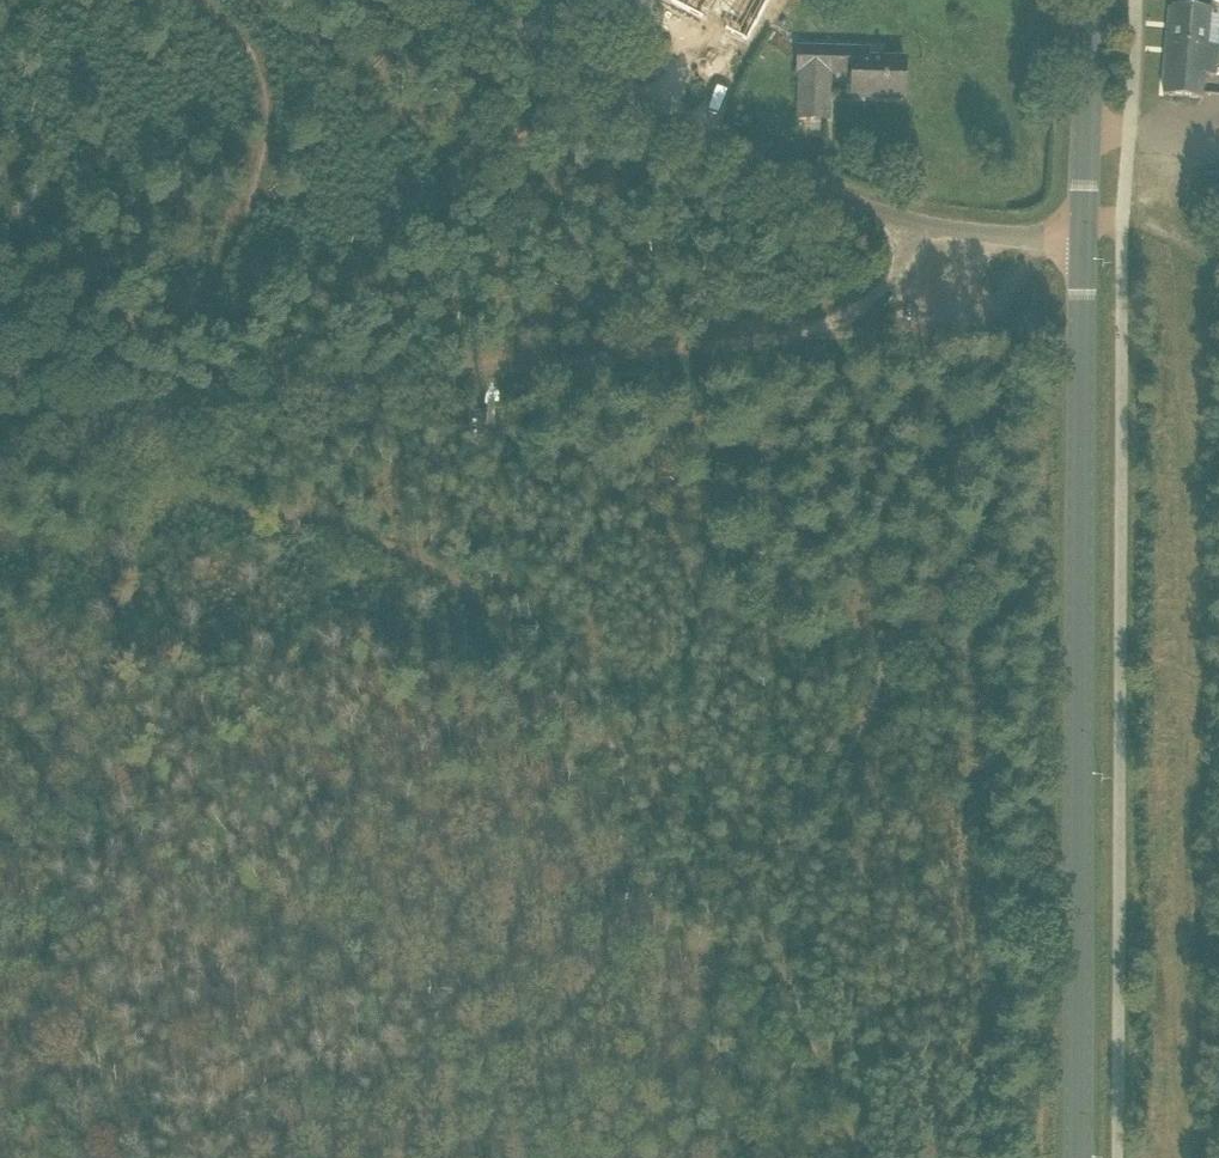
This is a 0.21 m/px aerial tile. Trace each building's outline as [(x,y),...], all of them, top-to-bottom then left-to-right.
[(745,42),(767,0),(663,0),(745,42)] [(1208,45),(1211,8),(1172,5),(1164,95),(1201,99),(1204,73),(1212,74),(1215,46),(1208,45)] [(904,98),(905,60),(866,59),(866,50),(798,48),(798,71),(800,71),(799,119),(828,119),(829,72),(853,72),(852,96),(904,98)]
